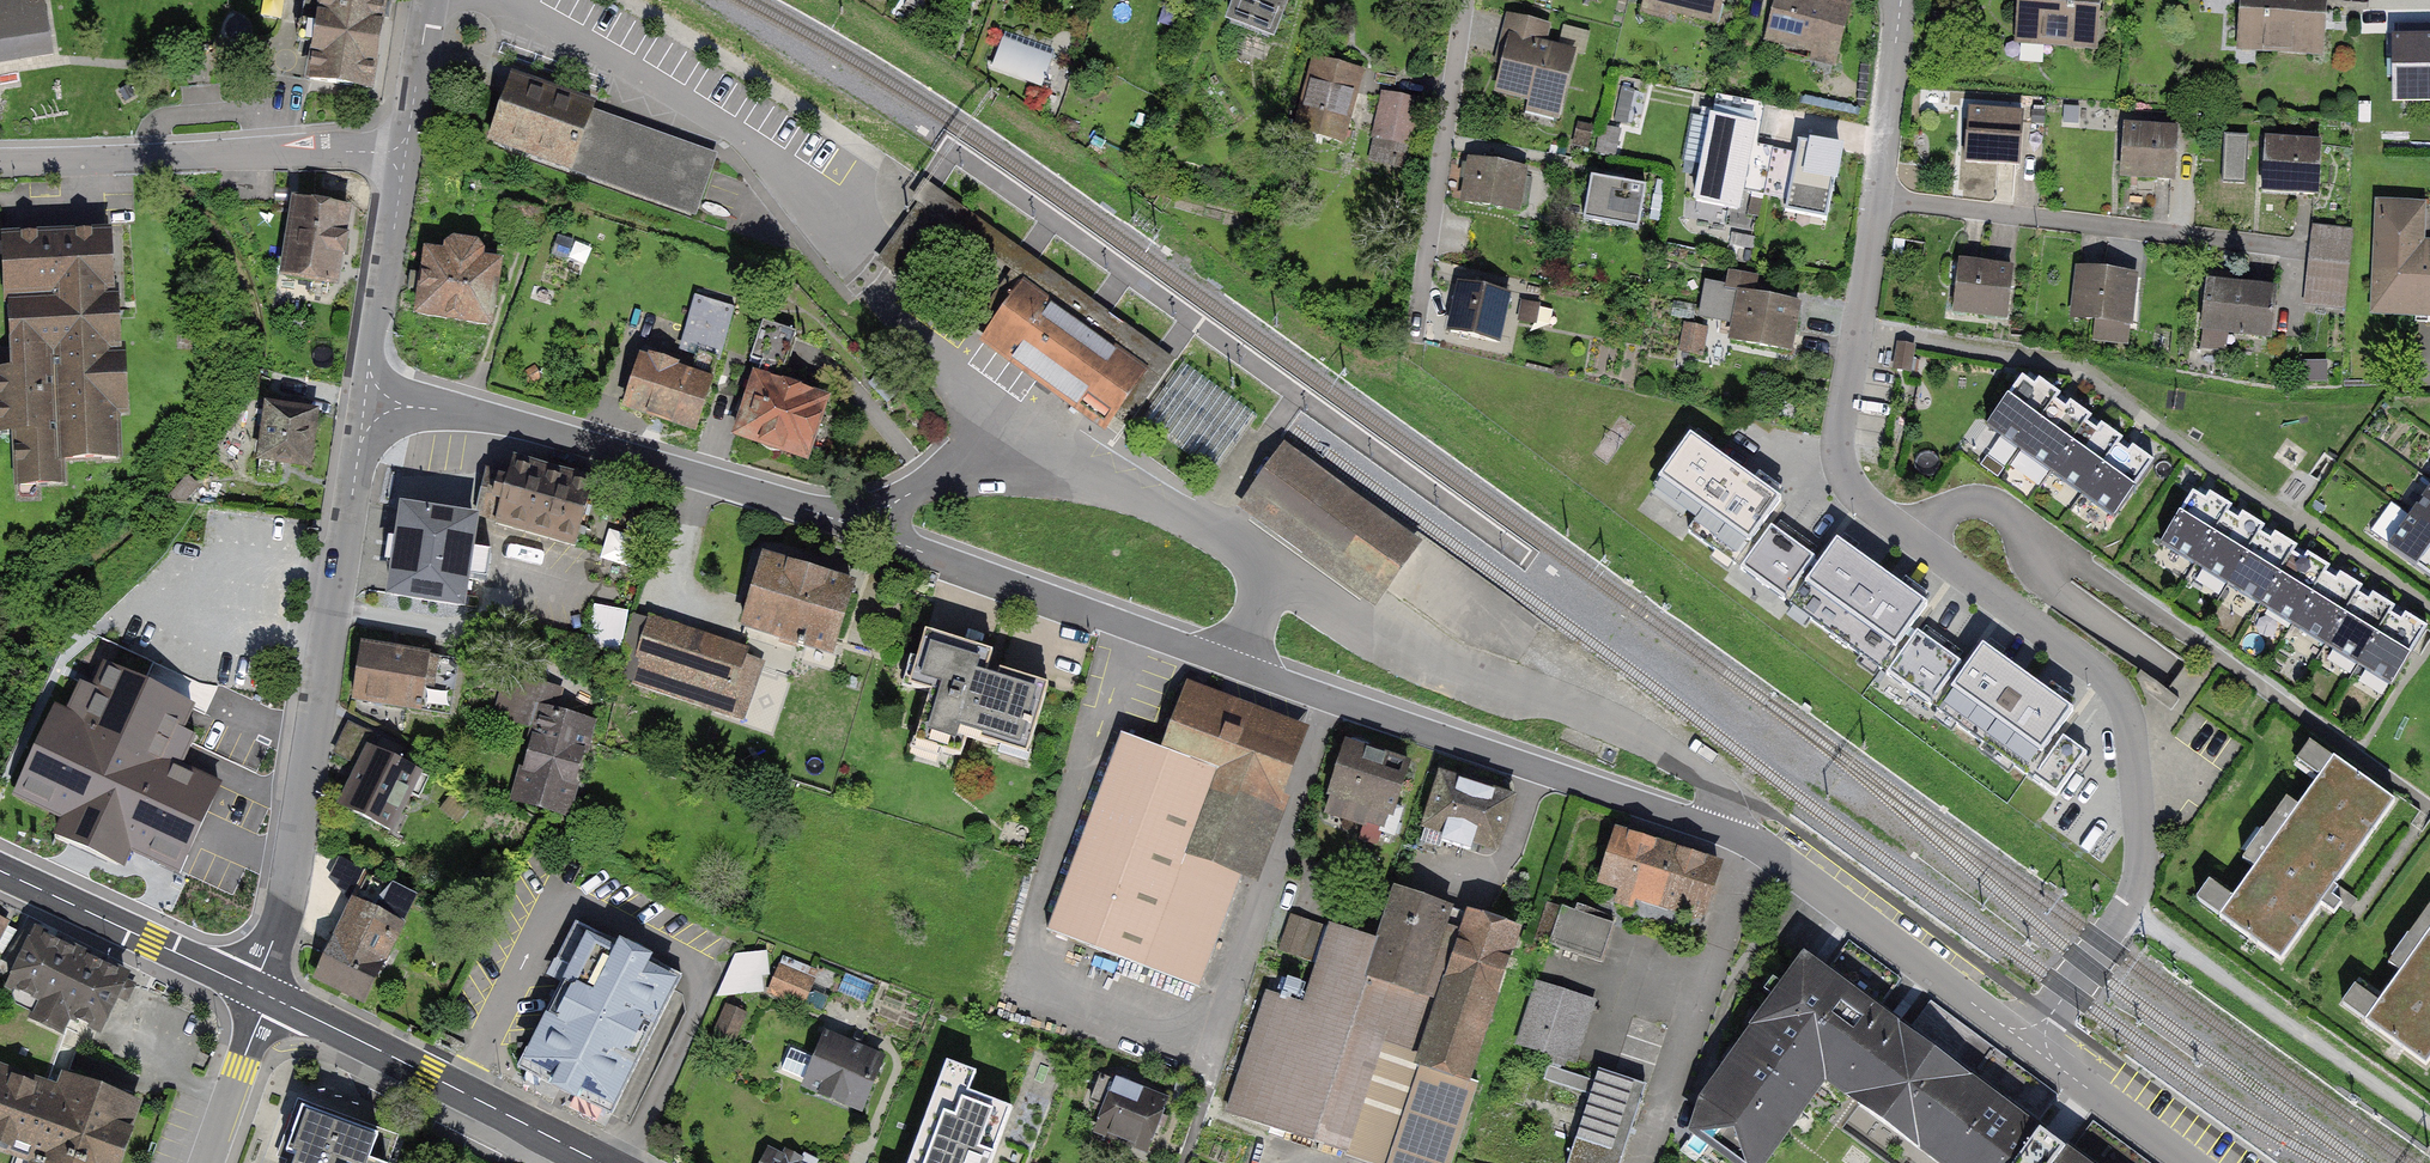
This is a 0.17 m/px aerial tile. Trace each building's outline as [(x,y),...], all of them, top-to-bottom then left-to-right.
[(51,53),(43,0),(0,0),(0,61),(51,53)] [(384,0),(304,0),(300,23),(319,26),(311,80),(369,89),(384,0)] [(1290,0),(1236,0),(1228,21),(1276,38),(1290,0)] [(1647,3),(1715,18),(1719,0),(1647,0),(1647,3)] [(1843,0),(1772,0),(1762,38),(1843,58),(1857,4),(1843,0)] [(2031,48),(2110,52),(2112,0),(2033,0),(2031,48)] [(2253,53),(2343,52),(2343,0),(2252,0),(2253,53)] [(2391,32),(2392,100),(2429,99),(2429,31),(2391,32)] [(1573,51),(1510,37),(1497,93),(1561,107),(1573,51)] [(1052,55),(1001,39),(991,71),(1041,87),(1052,55)] [(1340,139),(1358,73),(1319,62),(1301,129),(1340,139)] [(710,151),(509,75),(486,137),(687,213),(710,151)] [(1406,146),(1415,100),(1387,94),(1378,141),(1406,146)] [(1742,211),(1757,122),(1709,114),(1694,203),(1742,211)] [(2035,115),(1976,115),(1976,163),(2035,163),(2035,115)] [(2195,133),(2131,132),(2130,182),(2194,184),(2195,133)] [(1846,151),(1796,141),(1782,211),(1832,221),(1846,151)] [(2334,146),(2271,144),(2269,189),(2333,191),(2334,146)] [(1538,173),(1475,164),(1469,207),(1532,216),(1538,173)] [(930,180),(909,209),(916,213),(942,232),(1019,287),(1140,372),(1158,385),(1179,356),(930,180)] [(1664,192),(1609,182),(1601,223),(1656,234),(1664,192)] [(336,274),(348,195),(299,188),(287,267),(336,274)] [(2429,306),(2429,237),(2429,200),(2374,199),(2372,305),(2429,306)] [(6,228),(15,364),(0,365),(0,435),(16,434),(20,484),(62,482),(61,460),(114,456),(111,411),(123,410),(110,221),(6,228)] [(2363,230),(2318,226),(2312,296),(2357,300),(2363,230)] [(426,239),(415,309),(488,320),(498,250),(426,239)] [(2031,272),(1971,267),(1967,317),(2027,322),(2031,272)] [(2152,280),(2087,274),(2082,320),(2147,327),(2152,280)] [(1140,372),(1019,287),(983,338),(1103,423),(1140,372)] [(1514,341),(1522,297),(1466,287),(1457,331),(1514,341)] [(2293,292),(2219,287),(2216,336),(2290,341),(2293,292)] [(679,349),(723,362),(740,304),(697,291),(679,349)] [(1744,351),(1806,360),(1814,306),(1753,296),(1744,351)] [(750,359),(761,362),(736,435),(759,442),(762,446),(768,450),(775,451),(782,450),(805,458),(825,400),(800,392),(802,386),(787,381),(785,387),(778,385),(796,332),(763,321),(750,359)] [(1696,322),(1689,346),(1703,351),(1711,327),(1696,322)] [(707,363),(638,344),(623,401),(691,419),(707,363)] [(1254,416),(1180,364),(1140,420),(1214,472),(1254,416)] [(2115,513),(2153,458),(2027,369),(1988,424),(2115,513)] [(306,459),(316,404),(271,397),(261,451),(306,459)] [(1785,497),(1693,430),(1655,482),(1699,514),(1687,531),(2060,801),(2101,744),(2080,729),(2090,715),(1992,644),(1977,664),(1921,624),(1935,605),(1839,536),(1828,551),(1774,512),(1785,497)] [(1411,547),(1282,455),(1254,494),(1382,586),(1411,547)] [(489,503),(485,518),(580,549),(601,485),(514,458),(505,488),(485,482),(479,500),(489,503)] [(2392,683),(2429,625),(2197,482),(2161,541),(2392,683)] [(2389,545),(2429,575),(2429,489),(2389,545)] [(404,508),(388,593),(458,606),(464,574),(485,578),(490,551),(466,546),(470,520),(404,508)] [(611,531),(606,556),(625,560),(630,535),(611,531)] [(759,554),(737,627),(835,655),(856,582),(759,554)] [(584,643),(619,651),(627,611),(593,604),(584,643)] [(653,620),(633,679),(734,714),(755,655),(653,620)] [(994,653),(929,630),(911,684),(931,691),(914,741),(960,757),(968,735),(1026,755),(1048,691),(988,670),(994,653)] [(455,662),(361,648),(353,696),(448,711),(455,662)] [(56,710),(17,793),(66,817),(58,835),(121,865),(129,846),(179,869),(219,785),(180,767),(195,736),(181,730),(192,707),(105,666),(94,689),(80,683),(66,714),(56,710)] [(517,797),(562,810),(588,723),(543,710),(547,697),(528,691),(530,682),(508,675),(496,717),(537,730),(517,797)] [(1302,724),(1193,683),(1172,745),(1224,764),(1190,849),(1247,868),(1302,724)] [(1172,745),(1123,730),(1050,928),(1199,984),(1247,868),(1190,849),(1224,764),(1172,745)] [(1356,743),(1333,811),(1407,836),(1430,769),(1356,743)] [(368,747),(336,806),(391,837),(424,778),(368,747)] [(2396,799),(2335,756),(2222,915),(2282,958),(2396,799)] [(1454,773),(1432,838),(1498,860),(1521,796),(1454,773)] [(1688,856),(1619,834),(1603,882),(1620,887),(1613,908),(1630,913),(1635,898),(1679,913),(1680,907),(1702,914),(1718,866),(1695,858),(1697,852),(1690,850),(1688,856)] [(365,875),(315,976),(363,1000),(413,898),(365,875)] [(1319,962),(1446,1002),(1473,917),(1394,892),(1378,942),(1291,914),(1280,949),(1319,962)] [(1608,922),(1562,907),(1561,907),(1548,903),(1535,940),(1595,960),(1608,922)] [(1426,1065),(1467,1078),(1514,930),(1473,917),(1446,1002),(1426,1065)] [(0,919),(0,952),(1,953),(16,929),(1,922),(2,920),(0,919)] [(564,979),(519,1065),(611,1113),(682,976),(577,922),(551,972),(564,979)] [(2368,1020),(2429,1063),(2429,1061),(2429,933),(2368,1020)] [(125,977),(35,934),(10,986),(41,1001),(32,1019),(61,1033),(69,1016),(99,1031),(117,995),(126,1000),(133,985),(123,980),(125,977)] [(768,973),(766,952),(738,955),(720,995),(761,990),(759,974),(768,973)] [(1807,958),(1704,1101),(1692,1135),(1735,1162),(1757,1162),(1822,1074),(1940,1162),(2081,1162),(1807,958)] [(1387,1162),(1395,1162),(1426,1065),(1446,1002),(1319,962),(1305,1006),(1267,994),(1229,1113),(1387,1162)] [(812,981),(779,967),(770,989),(802,1003),(812,981)] [(1604,1001),(1543,980),(1520,1044),(1581,1066),(1604,1001)] [(743,1014),(727,1007),(715,1034),(732,1041),(743,1014)] [(881,1052),(824,1029),(803,1082),(860,1104),(881,1052)] [(793,1045),(785,1067),(802,1073),(810,1051),(793,1045)] [(956,1052),(911,1162),(992,1162),(1017,1100),(974,1084),(982,1062),(956,1052)] [(1480,1082),(1467,1078),(1426,1065),(1395,1162),(1455,1162),(1480,1082)] [(1613,1070),(1582,1162),(1634,1162),(1659,1085),(1613,1070)] [(0,1071),(0,1147),(35,1159),(33,1162),(117,1162),(128,1133),(125,1132),(136,1103),(65,1078),(60,1092),(0,1071)] [(1180,1096),(1118,1074),(1099,1129),(1162,1150),(1180,1096)] [(302,1102),(283,1151),(297,1156),(294,1162),(373,1162),(384,1135),(302,1102)] [(766,1162),(797,1162),(771,1151),(766,1162)]
